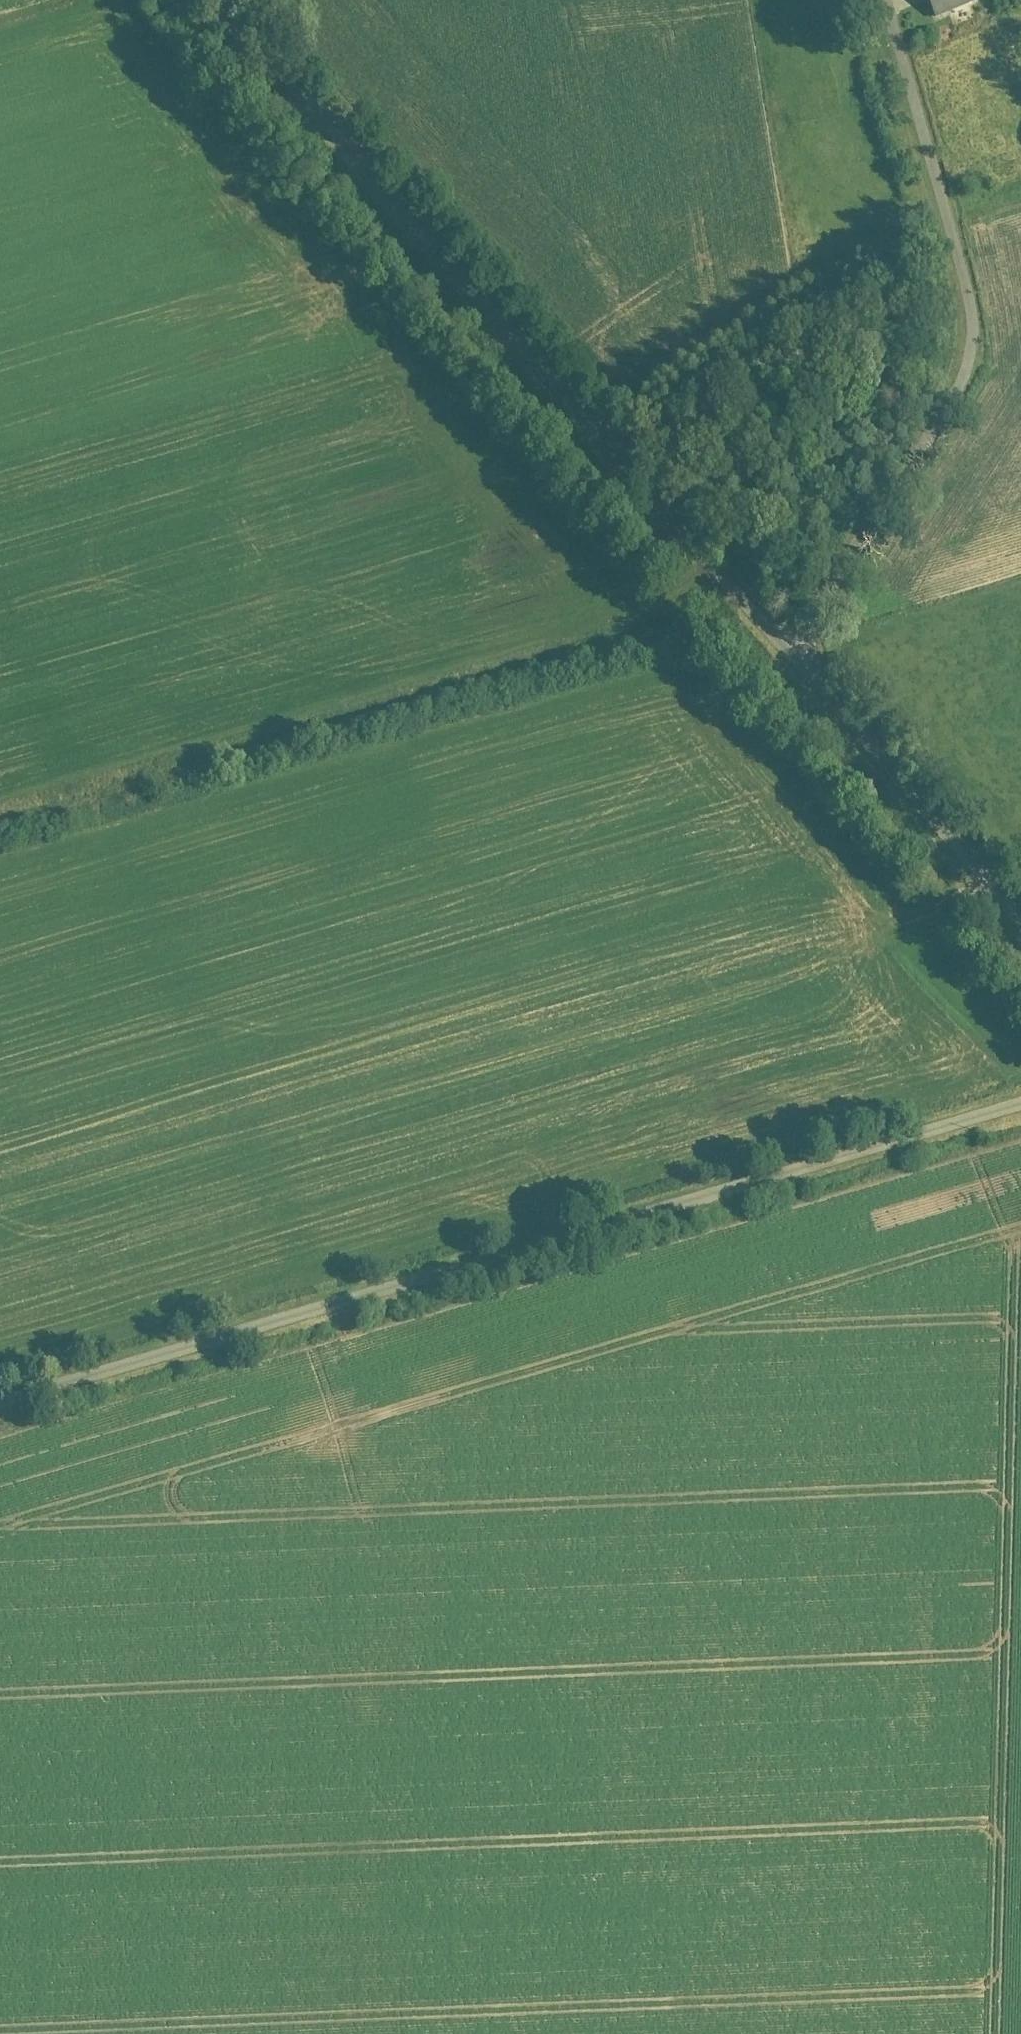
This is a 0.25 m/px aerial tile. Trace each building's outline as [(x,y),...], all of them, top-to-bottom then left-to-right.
[(934,21),(978,1),(977,0),(925,0),(934,21)]
